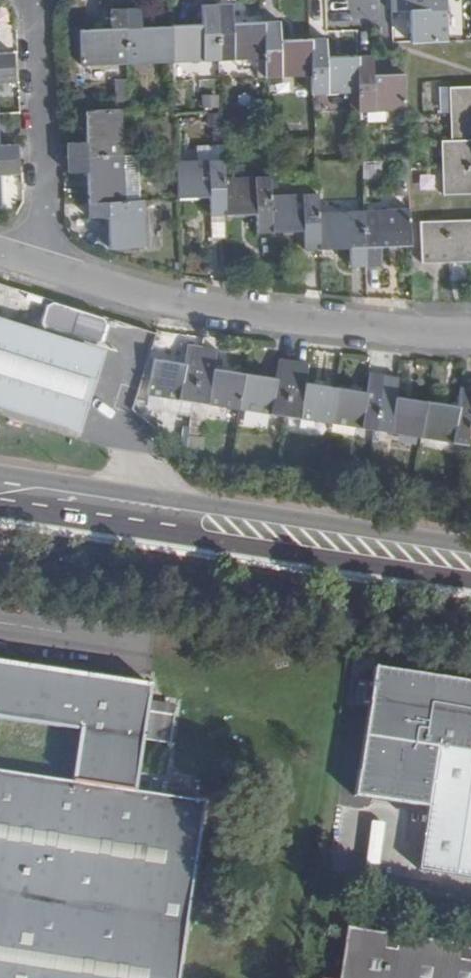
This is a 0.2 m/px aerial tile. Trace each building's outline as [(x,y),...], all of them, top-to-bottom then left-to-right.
[(390,12),(409,11),(410,43),(448,41),(446,0),(390,0),(390,12)] [(449,28),(463,29),(464,0),(450,0),(449,28)] [(265,60),(263,23),(231,24),(230,5),(216,6),(218,62),(254,61),(265,60)] [(218,62),(216,6),(200,6),(201,25),(171,27),(172,64),(218,62)] [(172,64),(171,27),(139,28),(138,9),(124,10),(126,65),(172,64)] [(126,65),(124,10),(109,10),(110,29),(78,31),(80,67),(126,65)] [(311,78),(310,40),(278,42),(278,22),(263,23),(265,60),(265,80),(311,78)] [(11,51),(7,28),(0,29),(0,53),(11,51)] [(357,94),(356,57),(325,58),(324,40),(310,40),(311,78),(312,97),(357,94)] [(13,67),(13,53),(0,53),(0,68),(13,67)] [(371,56),(356,57),(357,94),(358,114),(404,111),(403,74),(371,76),(371,68),(371,56)] [(255,80),(265,80),(265,60),(254,61),(255,80)] [(0,68),(0,83),(14,82),(13,67),(0,68)] [(403,74),(403,67),(371,68),(371,76),(403,74)] [(450,88),(452,142),(441,142),(443,196),(470,195),(470,87),(450,88)] [(122,156),(120,110),(83,111),(84,143),(65,144),(65,158),(122,156)] [(17,160),(16,144),(0,145),(0,160),(17,160)] [(122,168),(122,156),(65,158),(66,174),(85,173),(86,202),(123,201),(122,168)] [(137,156),(122,156),(122,168),(137,167),(137,156)] [(0,160),(0,174),(17,173),(17,160),(0,160)] [(224,217),(223,179),(222,160),(176,162),(177,199),(207,197),(208,217),(224,217)] [(122,168),(123,201),(138,200),(137,167),(122,168)] [(255,234),(271,233),(270,195),(269,177),(223,179),(224,217),(254,215),(255,234)] [(303,251),(318,251),(317,213),(316,194),(270,195),(271,233),(302,232),(303,251)] [(144,247),(142,200),(123,201),(86,202),(87,218),(106,217),(107,250),(144,247)] [(379,247),(410,247),(409,209),(362,211),(364,267),(380,267),(379,247)] [(350,268),(364,267),(362,211),(317,213),(318,251),(348,249),(350,268)] [(419,223),(420,262),(470,260),(470,221),(419,223)] [(101,317),(53,303),(45,307),(43,315),(41,320),(46,330),(92,344),(100,340),(103,333),(105,326),(101,317)] [(0,322),(0,408),(72,430),(79,407),(90,371),(96,351),(4,323),(0,322)] [(192,402),(200,347),(185,344),(182,364),(151,359),(146,394),(192,402)] [(216,350),(200,347),(192,402),(239,410),(244,374),(213,369),(216,350)] [(273,379),(244,374),(239,410),(284,417),(292,361),(276,359),(273,379)] [(292,361),(284,417),(330,424),(336,388),(303,383),(306,363),(292,361)] [(336,388),(330,424),(375,432),(383,376),(368,373),(365,393),(336,388)] [(397,378),(383,376),(375,432),(421,438),(426,402),(394,397),(397,378)] [(426,402),(421,438),(466,446),(469,425),(470,410),(470,389),(459,387),(456,406),(426,402)] [(190,412),(192,402),(146,394),(144,406),(190,412)] [(131,410),(139,416),(143,402),(134,400),(131,410)] [(184,452),(201,465),(229,470),(231,455),(203,451),(204,438),(197,437),(200,416),(190,414),(184,452)] [(143,739),(170,743),(175,710),(148,706),(150,686),(0,663),(0,718),(81,731),(73,783),(0,771),(0,977),(178,977),(205,804),(135,793),(143,739)] [(373,671),(354,799),(428,810),(419,872),(470,880),(470,685),(373,671)] [(176,705),(148,701),(148,706),(175,710),(176,705)] [(347,927),(340,977),(470,977),(470,947),(347,927)]
